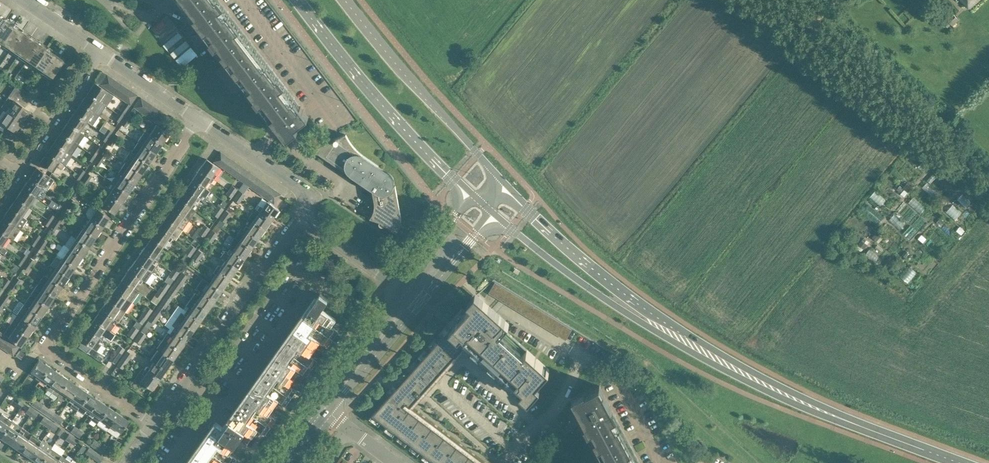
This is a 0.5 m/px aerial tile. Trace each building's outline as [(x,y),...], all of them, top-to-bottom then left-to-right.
[(190,10),(192,8),(198,15),(195,17),(207,32),(209,30),(214,37),(212,39),(211,40),(216,47),(220,44),(220,45),(225,51),(223,53),(229,61),(231,59),(236,65),(234,67),(256,96),(254,98),(260,104),(261,103),(272,117),(279,127),(285,135),(309,116),(220,0),(183,0),(190,10)] [(970,9),(980,0),(962,0),(970,9)] [(959,19),(953,13),(946,19),(947,20),(944,23),(947,27),(951,24),(952,25),(959,19)] [(14,26),(5,21),(0,28),(0,42),(2,43),(14,26)] [(10,49),(22,32),(14,26),(2,43),(10,49)] [(19,54),(30,38),(22,32),(10,49),(19,54)] [(27,60),(38,43),(30,38),(19,54),(27,60)] [(35,66),(47,49),(38,43),(27,60),(35,66)] [(43,71),(55,55),(47,49),(35,66),(43,71)] [(52,77),(64,61),(55,55),(43,71),(52,77)] [(315,71),(320,76),(324,72),(318,67),(315,71)] [(102,71),(95,81),(100,84),(106,74),(102,71)] [(105,88),(111,78),(106,74),(100,84),(105,88)] [(110,91),(116,81),(111,78),(105,88),(110,91)] [(115,95),(122,84),(116,81),(110,91),(115,95)] [(113,96),(94,83),(87,93),(106,106),(113,96)] [(120,98),(127,88),(122,84),(115,95),(120,98)] [(24,107),(30,99),(32,96),(16,85),(1,107),(6,110),(22,121),(29,111),(24,107)] [(125,101),(132,91),(127,88),(120,98),(125,101)] [(130,105),(133,100),(137,95),(132,91),(125,101),(130,105)] [(87,93),(80,103),(99,115),(106,106),(87,93)] [(138,111),(145,101),(140,97),(133,107),(138,111)] [(143,114),(150,104),(145,101),(138,111),(143,114)] [(122,108),(118,114),(122,117),(126,111),(130,105),(126,102),(122,108)] [(80,103),(73,113),(87,122),(92,125),(99,115),(80,103)] [(148,117),(155,107),(150,104),(143,114),(148,117)] [(153,121),(160,111),(155,107),(148,117),(153,121)] [(6,110),(0,119),(0,130),(2,131),(6,126),(14,132),(22,121),(6,110)] [(158,124),(165,114),(160,111),(153,121),(158,124)] [(80,132),(87,122),(73,113),(67,123),(80,132)] [(163,128),(170,118),(165,114),(158,124),(163,128)] [(67,123),(60,133),(78,145),(85,135),(80,132),(67,123)] [(162,144),(169,134),(170,131),(170,130),(170,129),(168,128),(167,128),(166,128),(164,131),(156,125),(149,135),(162,144)] [(109,137),(113,131),(109,128),(104,134),(109,137)] [(162,144),(149,135),(145,132),(138,142),(155,154),(162,144)] [(60,133),(53,142),(66,152),(71,155),(78,145),(60,133)] [(379,166),(365,157),(357,150),(351,143),(346,135),(320,146),(316,152),(365,185),(367,183),(368,182),(369,182),(370,182),(371,182),(372,183),(372,184),(372,186),(372,187),(373,189),(372,190),(374,199),(374,203),(374,207),(374,211),(372,214),(370,218),(380,221),(379,222),(379,223),(379,224),(380,225),(381,226),(382,226),(383,226),(384,226),(384,225),(385,225),(385,224),(397,232),(398,231),(399,227),(401,223),(401,218),(401,214),(395,186),(394,186),(395,184),(395,181),(394,179),(393,177),(392,175),(391,174),(389,173),(387,172),(385,171),(383,171),(381,171),(378,172),(377,172),(376,171),(376,170),(379,166)] [(66,152),(53,142),(46,152),(64,165),(68,160),(63,156),(66,152)] [(155,154),(138,142),(131,152),(149,164),(155,154)] [(95,157),(102,146),(98,144),(91,154),(95,157)] [(149,164),(131,152),(130,151),(124,161),(125,162),(142,174),(149,164)] [(64,165),(46,152),(39,163),(53,172),(57,165),(62,168),(64,165)] [(102,161),(106,155),(102,152),(98,158),(102,161)] [(218,165),(225,155),(220,152),(213,161),(218,165)] [(920,159),(926,164),(932,157),(925,152),(920,159)] [(223,168),(230,159),(225,155),(218,165),(223,168)] [(215,173),(218,167),(206,158),(199,169),(214,179),(217,174),(215,173)] [(228,172),(235,162),(230,159),(223,168),(228,172)] [(142,174),(125,162),(118,172),(135,183),(142,174)] [(233,175),(240,166),(235,162),(228,172),(233,175)] [(238,179),(245,169),(240,166),(233,175),(238,179)] [(54,180),(36,168),(29,178),(47,190),(54,180)] [(81,177),(85,170),(81,168),(77,174),(81,177)] [(214,179),(199,169),(192,178),(205,187),(205,186),(209,180),(212,182),(214,179)] [(243,182),(250,173),(245,169),(238,179),(243,182)] [(89,181),(93,175),(88,172),(85,178),(89,181)] [(135,183),(118,172),(112,181),(115,184),(128,193),(135,183)] [(248,186),(255,176),(250,173),(243,182),(248,186)] [(955,173),(952,178),(959,183),(962,179),(955,173)] [(73,189),(81,177),(77,174),(69,186),(73,189)] [(253,189),(260,180),(255,176),(248,186),(253,189)] [(47,190),(29,178),(22,188),(36,197),(40,200),(47,190)] [(210,190),(205,186),(205,187),(192,178),(185,188),(200,198),(205,201),(208,197),(206,196),(210,190)] [(258,193),(265,183),(260,180),(253,189),(258,193)] [(263,196),(270,187),(265,183),(258,193),(263,196)] [(128,193),(115,184),(108,194),(122,203),(128,193)] [(235,193),(238,188),(232,184),(229,189),(235,193)] [(870,194),(882,200),(887,189),(875,184),(870,194)] [(268,200),(275,190),(270,187),(263,196),(268,200)] [(29,206),(36,197),(22,188),(16,197),(29,206)] [(200,198),(185,188),(179,198),(191,207),(191,206),(195,200),(198,202),(200,198)] [(928,189),(922,195),(928,200),(933,194),(928,189)] [(242,199),(246,194),(239,190),(236,195),(242,199)] [(268,200),(267,201),(272,205),(273,203),(280,194),(275,190),(268,200)] [(64,202),(68,195),(64,192),(60,199),(64,202)] [(122,203),(108,194),(101,204),(115,213),(122,203)] [(242,199),(236,195),(233,199),(239,203),(242,199)] [(22,216),(29,206),(16,197),(9,207),(22,216)] [(191,207),(179,198),(172,208),(189,220),(197,209),(191,206),(191,207)] [(279,210),(272,205),(267,201),(262,198),(256,207),(257,209),(272,220),(279,210)] [(221,213),(224,208),(228,202),(223,199),(220,205),(219,204),(215,209),(221,213)] [(969,212),(972,208),(963,202),(960,206),(969,212)] [(65,216),(72,206),(68,203),(61,213),(65,216)] [(897,206),(890,213),(901,223),(908,217),(897,206)] [(27,220),(22,216),(9,207),(2,217),(20,230),(27,220)] [(110,217),(94,207),(90,207),(86,212),(88,216),(90,218),(103,227),(110,217)] [(189,220),(172,208),(165,218),(182,230),(189,220)] [(228,218),(232,213),(226,209),(223,214),(228,218)] [(272,220),(257,209),(255,212),(253,211),(248,217),(253,220),(252,221),(265,229),(272,220)] [(51,221),(55,215),(51,212),(47,218),(51,221)] [(58,226),(65,216),(61,213),(54,223),(58,226)] [(90,218),(85,215),(79,224),(84,227),(83,228),(96,237),(103,227),(90,218)] [(2,217),(0,220),(0,230),(9,236),(9,235),(14,239),(20,230),(2,217)] [(165,218),(158,228),(172,238),(175,240),(178,236),(182,230),(165,218)] [(265,229),(252,221),(249,226),(246,225),(244,228),(243,229),(258,239),(265,229)] [(207,233),(210,228),(205,223),(201,229),(207,233)] [(243,229),(244,228),(242,227),(234,237),(251,249),(258,239),(243,229)] [(96,237),(83,228),(76,238),(89,247),(96,237)] [(170,241),(172,238),(158,228),(151,238),(163,246),(168,239),(170,241)] [(215,238),(218,233),(212,229),(209,234),(215,238)] [(2,245),(9,236),(0,230),(0,245),(2,246),(2,245)] [(869,242),(873,235),(865,230),(861,237),(869,242)] [(877,234),(872,241),(881,249),(886,242),(877,234)] [(45,246),(49,240),(44,237),(40,243),(45,246)] [(251,249),(234,237),(230,243),(232,244),(230,248),(229,248),(244,259),(251,249)] [(89,247),(76,238),(70,247),(69,248),(82,257),(89,247)] [(149,240),(142,250),(157,260),(160,262),(166,252),(161,248),(163,246),(151,238),(149,240)] [(193,252),(197,247),(191,243),(188,248),(193,252)] [(69,248),(70,247),(64,244),(57,254),(76,267),(82,257),(69,248)] [(201,258),(204,253),(198,248),(195,254),(201,258)] [(244,259),(229,248),(227,250),(225,249),(221,256),(225,259),(225,260),(237,269),(244,259)] [(155,263),(157,260),(142,250),(135,260),(152,272),(157,265),(155,263)] [(186,261),(190,256),(186,253),(182,258),(186,261)] [(76,267),(57,254),(51,264),(56,267),(56,268),(69,277),(76,267)] [(914,258),(900,271),(907,277),(920,265),(914,258)] [(152,272),(135,260),(128,270),(143,280),(143,279),(146,281),(152,272)] [(237,269),(225,260),(221,265),(219,264),(216,268),(230,278),(237,269)] [(177,275),(181,270),(175,266),(171,271),(177,275)] [(69,277),(56,268),(50,277),(49,278),(62,287),(69,277)] [(230,278),(216,268),(213,271),(216,273),(211,280),(209,282),(222,291),(223,289),(230,278)] [(143,280),(128,270),(122,280),(133,288),(134,288),(138,282),(140,284),(143,280)] [(189,275),(183,271),(182,271),(179,276),(185,280),(189,275)] [(49,278),(50,277),(44,273),(37,284),(55,296),(62,287),(49,278)] [(185,280),(179,276),(176,280),(182,284),(185,280)] [(7,286),(11,280),(7,277),(2,283),(7,286)] [(203,278),(196,288),(200,291),(215,301),(222,291),(209,282),(203,278)] [(132,302),(139,292),(139,291),(134,288),(133,288),(122,280),(115,290),(132,302)] [(55,296),(37,284),(30,294),(48,306),(55,296)] [(164,295),(167,290),(161,285),(158,290),(164,295)] [(171,300),(179,289),(173,285),(165,296),(171,300)] [(132,302),(115,290),(108,299),(125,311),(132,302)] [(161,298),(164,295),(158,290),(155,294),(151,300),(157,304),(161,298)] [(215,301),(200,291),(198,293),(195,292),(191,299),(208,311),(215,301)] [(48,306),(30,294),(24,304),(42,316),(48,306)] [(307,376),(318,361),(310,356),(320,341),(328,347),(338,331),(331,326),(336,319),(323,310),(326,306),(324,305),(328,299),(320,294),(314,303),(312,301),(233,412),(229,419),(253,437),(258,430),(265,435),(276,420),(269,414),(279,400),(286,405),(297,390),(289,385),(299,371),(307,376)] [(164,310),(171,300),(165,296),(158,305),(164,310)] [(474,302),(471,305),(466,311),(453,325),(450,329),(443,337),(432,348),(428,352),(422,360),(418,364),(411,372),(408,375),(402,382),(393,392),(392,393),(373,414),(437,462),(481,462),(408,408),(404,405),(406,403),(410,407),(411,405),(419,397),(466,344),(462,341),(463,340),(466,337),(472,342),(475,345),(482,352),(483,352),(491,359),(491,360),(499,367),(500,368),(508,375),(516,382),(528,393),(537,384),(549,369),(504,328),(509,322),(497,311),(495,309),(480,296),(474,302)] [(165,317),(172,322),(187,301),(180,297),(165,317)] [(125,311),(108,299),(101,309),(115,319),(116,319),(118,321),(125,311)] [(208,311),(191,299),(187,305),(189,306),(186,310),(201,321),(208,311)] [(19,301),(12,311),(17,314),(35,326),(42,316),(24,304),(19,301)] [(150,314),(153,309),(147,305),(144,310),(150,314)] [(157,320),(164,310),(158,305),(151,315),(157,320)] [(113,322),(115,319),(101,309),(94,319),(111,331),(116,324),(113,322)] [(143,324),(150,314),(144,310),(137,319),(143,324)] [(201,321),(186,310),(184,314),(181,312),(177,318),(182,321),(181,322),(194,331),(201,321)] [(35,326),(17,314),(10,324),(28,336),(35,326)] [(151,315),(149,319),(154,324),(157,320),(151,315)] [(181,322),(182,321),(177,318),(172,324),(175,326),(172,330),(187,340),(194,331),(181,322)] [(111,331),(94,319),(87,329),(101,339),(104,335),(107,337),(111,331)] [(28,336),(10,324),(4,333),(3,334),(5,335),(10,339),(15,342),(20,345),(21,346),(28,336)] [(139,329),(133,325),(130,330),(136,334),(139,329)] [(76,344),(89,354),(90,353),(88,352),(92,347),(97,351),(102,343),(99,342),(101,339),(87,329),(80,339),(80,338),(80,339),(77,344),(76,344)] [(136,334),(130,330),(127,334),(133,338),(136,334)] [(141,330),(138,335),(144,339),(147,334),(141,330)] [(187,340),(172,330),(170,333),(168,331),(163,338),(180,350),(187,340)] [(10,339),(5,335),(0,343),(0,346),(3,348),(10,339)] [(180,350),(163,338),(156,348),(173,360),(180,350)] [(8,352),(15,342),(10,339),(3,348),(8,352)] [(13,355),(20,345),(15,342),(8,352),(13,355)] [(125,349),(120,345),(117,350),(122,353),(125,349)] [(155,348),(149,357),(154,361),(166,370),(173,360),(156,348),(155,348)] [(115,364),(122,353),(117,350),(110,360),(115,364)] [(130,359),(133,354),(128,351),(125,355),(130,359)] [(123,369),(130,359),(125,355),(117,365),(123,369)] [(39,380),(49,366),(39,359),(31,371),(37,375),(36,378),(39,380)] [(166,370),(154,361),(150,367),(148,365),(145,369),(144,369),(159,380),(166,370)] [(49,387),(59,373),(49,366),(39,380),(49,387)] [(144,369),(145,369),(143,367),(135,378),(152,390),(159,380),(144,369)] [(58,396),(59,395),(69,379),(59,373),(49,387),(48,389),(58,396)] [(69,400),(79,386),(69,379),(59,395),(59,397),(63,399),(65,399),(66,398),(69,400)] [(600,385),(585,393),(584,391),(572,398),(579,411),(580,410),(587,423),(584,425),(588,432),(591,430),(610,462),(641,462),(600,385)] [(79,386),(69,400),(73,403),(71,405),(77,409),(81,405),(89,393),(79,386)] [(26,400),(30,394),(25,391),(21,397),(26,400)] [(89,414),(98,400),(89,393),(81,405),(77,409),(84,414),(86,411),(89,414)] [(36,407),(40,401),(35,398),(31,404),(36,407)] [(20,408),(24,403),(19,400),(16,405),(20,408)] [(97,423),(108,406),(98,400),(89,414),(92,416),(91,418),(97,423)] [(40,410),(44,404),(40,401),(36,407),(40,410)] [(30,415),(34,409),(30,406),(26,412),(30,415)] [(107,430),(118,413),(108,406),(97,423),(104,427),(107,430)] [(35,418),(39,412),(34,409),(30,415),(35,418)] [(56,420),(59,414),(55,411),(51,417),(56,420)] [(117,437),(129,420),(118,413),(107,430),(111,433),(117,437)] [(12,421),(2,414),(0,416),(0,437),(12,421)] [(60,423),(64,417),(59,414),(56,420),(60,423)] [(50,428),(54,422),(50,419),(46,425),(50,428)] [(237,459),(230,454),(240,440),(247,445),(253,437),(229,419),(223,427),(216,422),(187,462),(234,462),(237,459)] [(10,444),(22,427),(12,421),(0,437),(10,444)] [(55,431),(59,425),(54,422),(50,428),(55,431)] [(75,434),(79,428),(75,425),(71,431),(75,434)] [(20,451),(32,434),(22,427),(10,444),(20,451)] [(80,437),(84,431),(79,428),(75,434),(80,437)] [(70,442),(74,436),(70,433),(65,439),(70,442)] [(30,457),(42,441),(32,434),(20,451),(30,457)] [(74,445),(79,439),(74,436),(70,442),(74,445)] [(51,448),(52,446),(42,439),(42,441),(30,457),(38,462),(41,462),(51,448)] [(95,447),(99,442),(94,439),(91,444),(95,447)] [(109,449),(99,442),(95,447),(105,454),(109,449)] [(61,455),(51,448),(41,462),(55,462),(61,455)] [(100,462),(104,457),(93,450),(90,455),(100,462)] [(71,462),(61,455),(55,462),(70,462),(71,462)]
